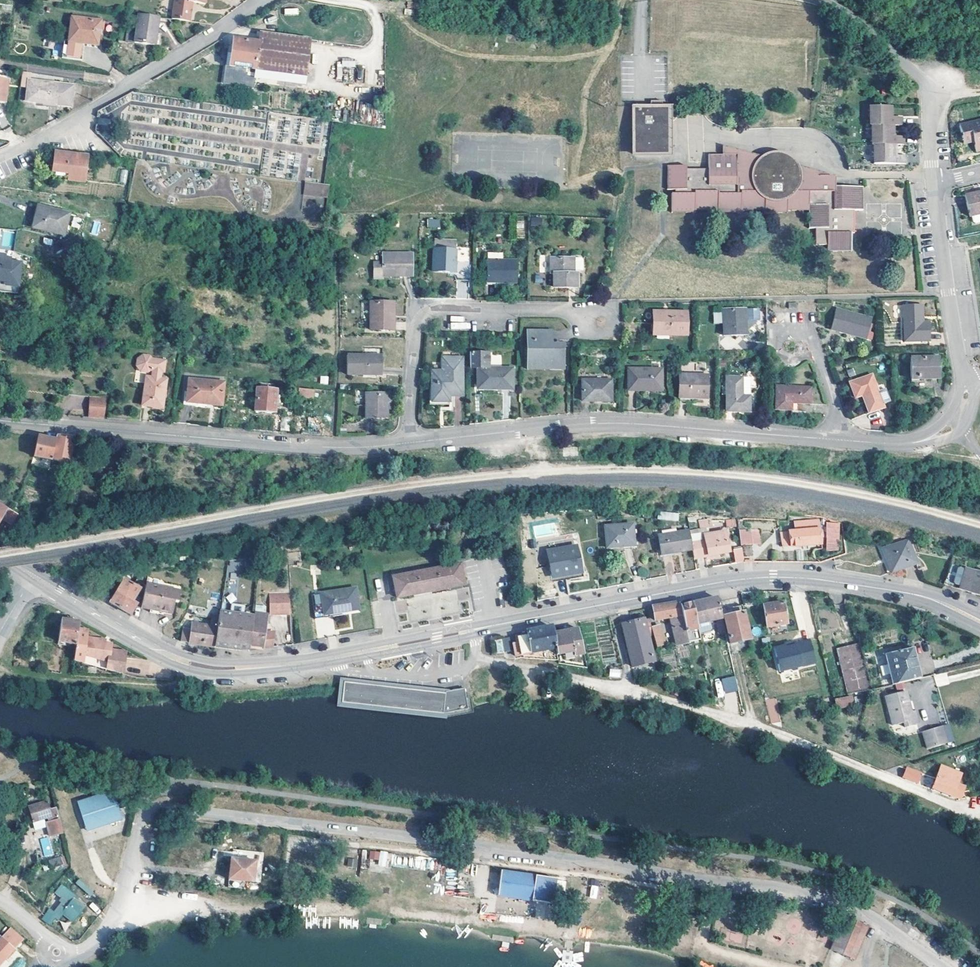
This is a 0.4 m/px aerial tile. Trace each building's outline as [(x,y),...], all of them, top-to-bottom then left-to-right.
[(171,16),(189,19),(191,0),(174,0),(171,16)] [(154,43),(155,39),(158,15),(138,12),(135,31),(128,30),(127,35),(126,39),(154,43)] [(99,18),(70,15),(66,39),(82,42),(96,44),(99,18)] [(308,38),(259,31),(257,41),(299,47),(296,75),(303,75),(308,38)] [(260,69),(296,75),(299,47),(257,41),(232,37),(225,83),(250,86),(252,72),(259,73),(260,69)] [(80,58),(82,42),(66,39),(62,39),(60,55),(80,58)] [(336,80),(342,81),(343,67),(354,67),(355,60),(337,59),(336,80)] [(356,80),(362,81),(365,67),(358,66),(356,80)] [(74,85),(29,78),(26,99),(72,105),(74,85)] [(631,106),(631,155),(664,156),(664,117),(659,117),(659,107),(659,102),(651,102),(650,106),(631,106)] [(890,113),(890,105),(869,105),(868,125),(871,125),(871,144),(873,144),(873,163),(904,164),(904,155),(894,155),(894,152),(894,145),(901,145),(901,136),(891,136),(891,128),(891,125),(899,125),(900,117),(890,116),(890,113)] [(667,107),(659,107),(659,117),(664,117),(664,156),(668,156),(669,107),(667,107)] [(958,123),(961,136),(972,134),(973,139),(975,149),(979,148),(979,118),(958,123)] [(722,145),(722,153),(736,153),(736,168),(750,168),(751,165),(751,163),(752,161),(754,158),(756,156),(757,154),(759,153),(760,151),(762,151),(722,145)] [(685,164),(666,164),(665,189),(674,189),(674,193),(670,193),(670,212),(693,212),(694,209),(715,209),(716,211),(739,212),(741,210),(763,210),(763,213),(786,214),(786,210),(807,210),(807,228),(814,227),(814,244),(826,244),(827,251),(850,252),(850,232),(853,232),(853,209),(862,209),(862,186),(832,185),(826,185),(826,175),(800,175),(800,174),(800,172),(800,170),(800,167),(799,166),(797,160),(794,156),(789,151),(784,149),(779,147),(776,147),(772,147),(767,148),(762,151),(760,151),(759,153),(757,154),(756,156),(754,158),(752,161),(751,163),(751,165),(750,168),(736,168),(736,153),(722,153),(707,153),(708,168),(685,168),(685,164)] [(88,155),(54,151),(53,166),(51,168),(52,173),(56,176),(67,177),(66,181),(84,184),(85,173),(88,155)] [(800,175),(826,175),(826,185),(832,185),(832,175),(799,166),(800,167),(800,170),(800,172),(800,174),(800,175)] [(324,185),(305,183),(303,194),(327,197),(329,186),(324,185)] [(964,193),(968,215),(970,215),(972,220),(974,222),(979,221),(979,189),(964,193)] [(35,206),(30,226),(60,234),(65,214),(35,206)] [(531,217),(530,225),(541,225),(541,217),(531,217)] [(90,234),(96,235),(100,222),(94,220),(90,234)] [(455,249),(433,248),(432,270),(453,271),(454,278),(468,278),(469,260),(455,260),(455,249)] [(381,280),(381,278),(410,278),(410,256),(381,256),(381,264),(373,264),(372,280),(381,280)] [(16,293),(20,263),(9,261),(9,258),(2,257),(0,257),(0,291),(16,293)] [(517,262),(486,260),(485,281),(516,283),(517,262)] [(582,263),(552,261),(550,276),(554,276),(552,290),(575,293),(577,275),(583,276),(584,265),(582,263)] [(392,303),(370,302),(369,329),(391,329),(392,303)] [(923,322),(923,304),(903,305),(904,341),(930,340),(930,322),(923,322)] [(745,317),(745,305),(722,307),(723,334),(746,332),(745,317)] [(745,305),(745,317),(759,316),(758,305),(745,305)] [(872,316),(835,307),(830,328),(866,337),(872,316)] [(685,334),(685,311),(652,312),(651,334),(685,334)] [(450,316),(450,329),(467,329),(467,316),(450,316)] [(555,345),(555,331),(532,331),(532,366),(553,366),(552,370),(566,370),(566,345),(555,345)] [(461,398),(463,351),(443,351),(443,372),(442,385),(432,385),(431,404),(449,404),(449,398),(461,398)] [(163,372),(163,369),(164,360),(151,358),(149,356),(141,354),(136,358),(135,366),(136,366),(140,371),(147,372),(150,370),(152,370),(151,378),(160,379),(161,371),(163,372)] [(488,354),(469,354),(469,370),(476,370),(476,387),(493,387),(493,391),(512,391),(512,370),(489,370),(488,354)] [(382,357),(347,355),(346,375),(381,375),(382,357)] [(939,379),(939,357),(910,357),(910,379),(939,379)] [(660,387),(660,369),(627,368),(627,390),(643,390),(643,386),(660,387)] [(442,385),(443,372),(432,372),(432,385),(442,385)] [(751,393),(743,393),(741,393),(741,388),(743,387),(743,373),(727,374),(726,410),(751,410),(751,393)] [(751,393),(751,373),(743,373),(743,387),(743,393),(751,393)] [(705,396),(705,374),(678,374),(678,396),(705,396)] [(879,391),(873,374),(850,382),(855,396),(862,394),(864,393),(866,400),(864,401),(869,414),(885,408),(883,404),(879,391)] [(320,383),(328,384),(328,376),(320,375),(320,383)] [(165,380),(160,379),(151,378),(145,377),(140,404),(160,407),(165,380)] [(186,401),(187,402),(220,404),(221,382),(190,379),(188,378),(186,401)] [(610,401),(611,380),(583,380),(582,401),(610,401)] [(812,386),(776,384),(774,408),(790,409),(791,402),(811,403),(812,386)] [(275,389),(255,387),(253,409),(273,411),(275,389)] [(312,389),(296,387),(296,396),(311,397),(312,389)] [(879,391),(883,404),(891,401),(886,389),(879,391)] [(385,393),(365,392),(364,418),(384,419),(385,393)] [(105,397),(88,396),(87,416),(102,417),(105,397)] [(288,416),(280,416),(279,429),(287,430),(288,416)] [(55,434),(54,439),(50,459),(67,463),(73,436),(55,434)] [(32,455),(50,459),(54,439),(45,437),(36,435),(32,455)] [(678,521),(679,513),(658,511),(657,519),(678,521)] [(735,519),(725,519),(726,527),(736,526),(735,519)] [(818,543),(816,521),(794,522),(794,531),(781,533),(782,546),(818,543)] [(826,551),(840,550),(839,522),(826,522),(826,551)] [(633,545),(631,523),(605,525),(606,547),(633,545)] [(691,549),(690,541),(688,529),(657,536),(661,555),(691,549)] [(704,539),(690,541),(691,549),(693,556),(728,551),(724,531),(703,534),(704,539)] [(750,544),(749,531),(740,532),(741,545),(750,544)] [(782,546),(781,533),(774,533),(775,547),(782,546)] [(908,539),(906,539),(882,548),(890,571),(915,563),(908,539)] [(581,572),(575,546),(546,552),(551,577),(581,572)] [(733,547),(734,562),(744,561),(742,547),(733,547)] [(950,563),(944,583),(979,595),(979,572),(950,563)] [(462,565),(394,577),(396,592),(397,598),(433,592),(443,590),(465,586),(462,565)] [(582,577),(582,572),(581,572),(551,577),(552,582),(582,577)] [(113,604),(118,607),(133,580),(132,580),(131,582),(122,577),(108,601),(113,604)] [(133,580),(118,607),(123,610),(130,614),(136,603),(135,602),(137,598),(134,596),(139,587),(134,583),(135,581),(133,580)] [(179,589),(145,581),(141,604),(149,606),(149,610),(158,612),(158,609),(160,609),(162,611),(164,611),(166,611),(167,608),(171,609),(173,600),(177,600),(179,589)] [(354,587),(320,593),(323,614),(358,609),(354,587)] [(288,611),(288,592),(268,592),(267,612),(288,611)] [(721,618),(716,597),(704,600),(691,603),(698,633),(709,630),(711,628),(709,620),(716,619),(721,618)] [(785,623),(782,601),(762,604),(766,626),(785,623)] [(687,641),(679,605),(678,602),(664,604),(651,606),(654,619),(670,616),(676,643),(687,641)] [(685,604),(679,605),(687,641),(699,638),(698,633),(691,603),(685,604)] [(748,638),(740,604),(721,609),(729,643),(748,638)] [(217,617),(213,646),(232,649),(248,649),(249,644),(248,644),(252,615),(219,611),(218,611),(217,617)] [(253,611),(252,615),(248,644),(249,644),(262,646),(271,647),(272,633),(263,632),(266,613),(253,611)] [(189,642),(213,646),(217,617),(210,616),(209,623),(191,621),(190,627),(181,626),(179,640),(189,642)] [(78,621),(60,618),(57,643),(75,645),(75,643),(77,628),(78,621)] [(649,646),(643,618),(621,623),(631,666),(653,661),(650,649),(652,648),(652,645),(649,646)] [(664,644),(659,624),(650,626),(655,647),(664,644)] [(514,655),(554,647),(551,632),(550,625),(536,628),(525,630),(526,633),(514,635),(515,642),(512,642),(514,655)] [(551,632),(554,647),(555,653),(571,650),(572,654),(582,652),(577,627),(551,632)] [(86,629),(77,628),(75,643),(75,645),(73,659),(82,661),(84,654),(108,660),(106,668),(122,671),(125,650),(109,649),(110,642),(103,642),(104,639),(85,636),(86,629)] [(510,650),(508,636),(492,639),(495,652),(510,650)] [(815,662),(809,639),(794,643),(795,644),(784,647),(784,646),(773,648),(779,671),(815,662)] [(871,689),(860,642),(836,649),(846,693),(871,689)] [(918,678),(910,647),(887,652),(895,683),(918,678)] [(895,683),(887,652),(883,653),(891,684),(895,683)] [(620,678),(621,670),(610,668),(609,677),(620,678)] [(735,676),(721,679),(724,693),(738,690),(735,676)] [(724,694),(721,680),(714,681),(718,695),(724,694)] [(396,687),(344,682),(343,699),(363,701),(363,705),(410,711),(412,689),(406,688),(396,687)] [(418,689),(412,689),(410,711),(416,711),(418,689)] [(445,692),(418,689),(416,711),(443,714),(468,710),(465,689),(445,692)] [(908,701),(906,690),(885,696),(892,725),(903,722),(905,727),(918,723),(915,710),(911,711),(908,710),(906,701),(908,701)] [(835,698),(836,708),(853,706),(852,696),(835,698)] [(771,724),(782,721),(775,697),(765,700),(771,724)] [(947,742),(942,726),(923,731),(928,747),(947,742)] [(959,774),(940,766),(930,787),(957,798),(962,786),(955,783),(959,774)] [(917,774),(905,768),(901,776),(914,781),(917,774)] [(125,788),(123,781),(116,783),(119,790),(125,788)] [(112,790),(77,800),(81,813),(85,812),(90,827),(121,817),(118,807),(125,805),(123,800),(116,802),(112,790)] [(56,812),(51,798),(27,805),(32,820),(46,816),(47,820),(45,821),(50,834),(61,830),(57,812),(56,812)] [(90,827),(85,812),(81,813),(86,828),(90,827)] [(50,837),(41,838),(43,856),(51,855),(50,837)] [(394,853),(371,851),(369,866),(392,869),(394,853)] [(62,862),(59,854),(49,858),(51,866),(62,862)] [(253,860),(230,857),(227,877),(243,879),(251,880),(253,860)] [(706,871),(707,862),(694,862),(694,870),(706,871)] [(559,880),(502,872),(499,896),(555,904),(559,880)] [(226,885),(243,887),(243,879),(227,877),(226,885)] [(79,878),(75,883),(89,896),(93,891),(79,878)] [(52,892),(67,904),(77,913),(83,906),(72,897),(75,894),(60,882),(52,892)] [(591,884),(589,897),(597,899),(599,886),(591,884)] [(740,899),(728,898),(727,905),(739,906),(740,899)] [(77,913),(67,904),(65,905),(61,902),(57,907),(72,920),(77,913)] [(57,913),(50,907),(42,917),(49,923),(57,913)] [(917,917),(907,913),(905,915),(903,914),(901,918),(913,925),(917,917)] [(869,927),(846,916),(832,950),(856,960),(869,927)] [(9,926),(0,936),(0,963),(23,939),(9,926)] [(726,928),(723,938),(744,945),(747,935),(726,928)]
